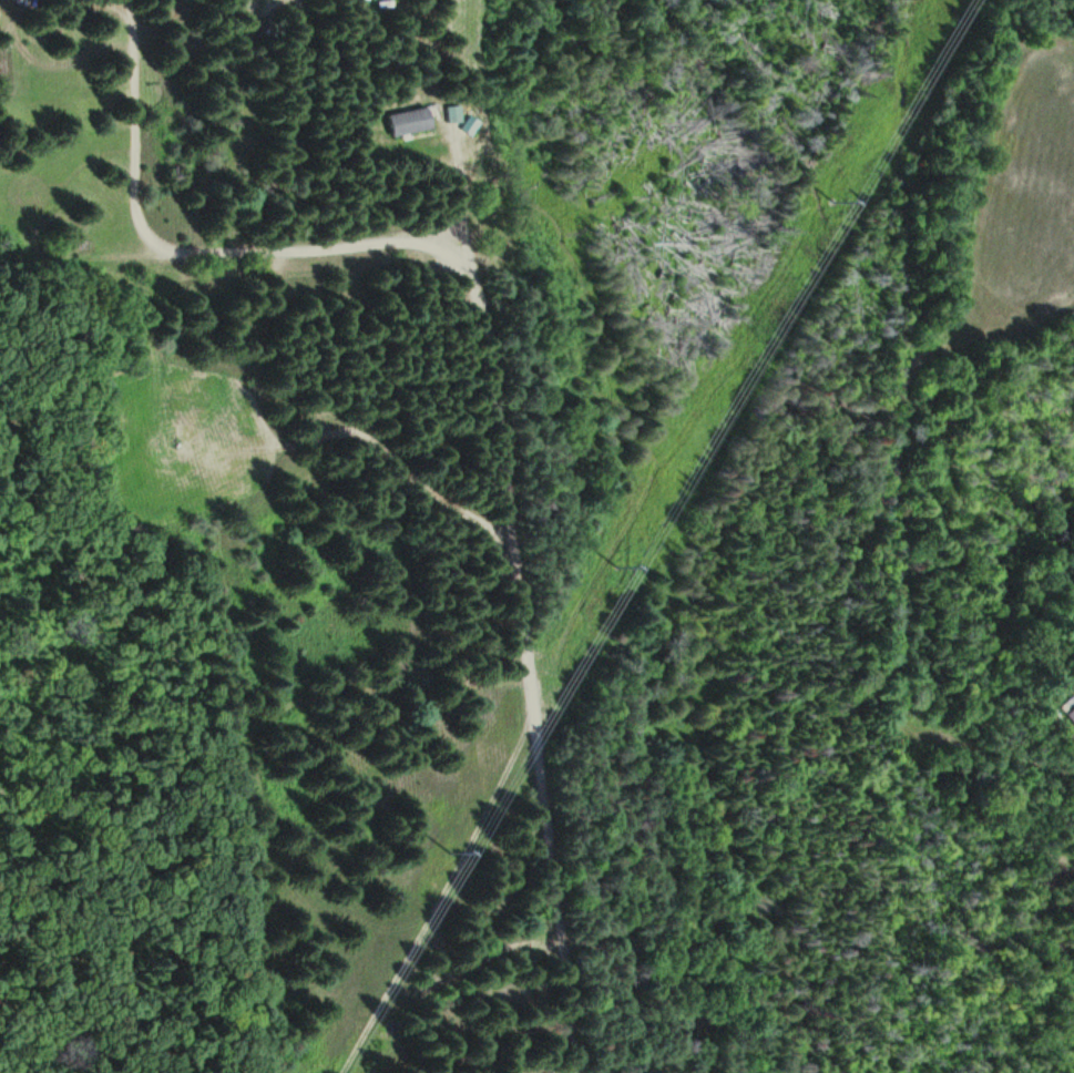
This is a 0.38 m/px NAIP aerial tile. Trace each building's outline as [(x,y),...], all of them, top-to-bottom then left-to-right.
[(434,106),(389,115),(393,137),(438,128),(434,106)] [(448,108),(451,123),(464,120),(461,106),(448,108)] [(1060,705),(1073,723),(1073,694),(1060,705)]
